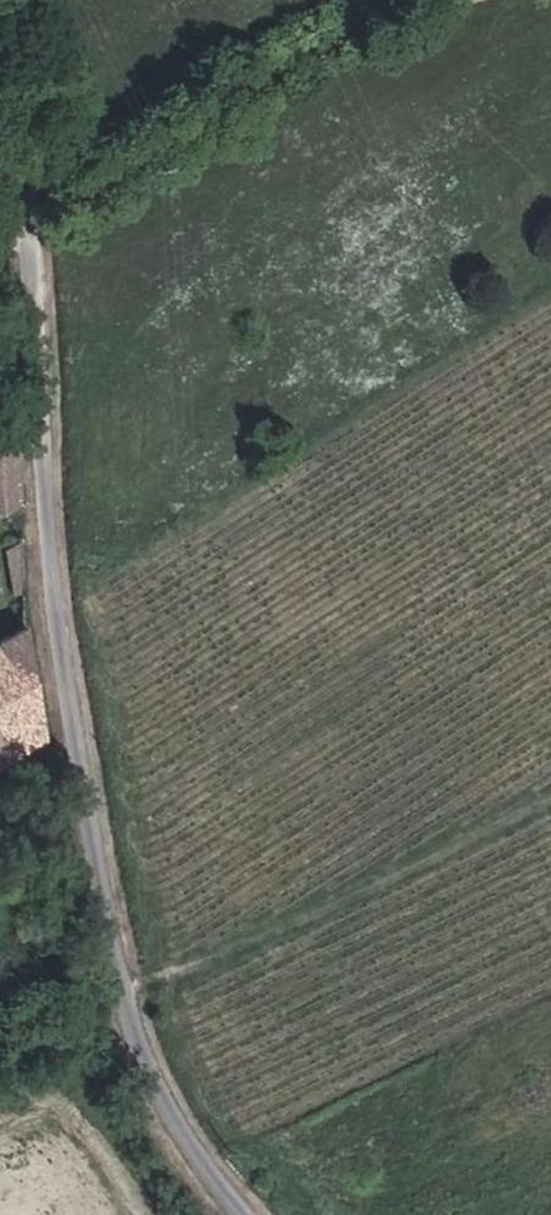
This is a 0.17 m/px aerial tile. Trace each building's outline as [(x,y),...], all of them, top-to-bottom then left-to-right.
[(1,445),(10,441),(0,412),(0,446),(1,445)]
